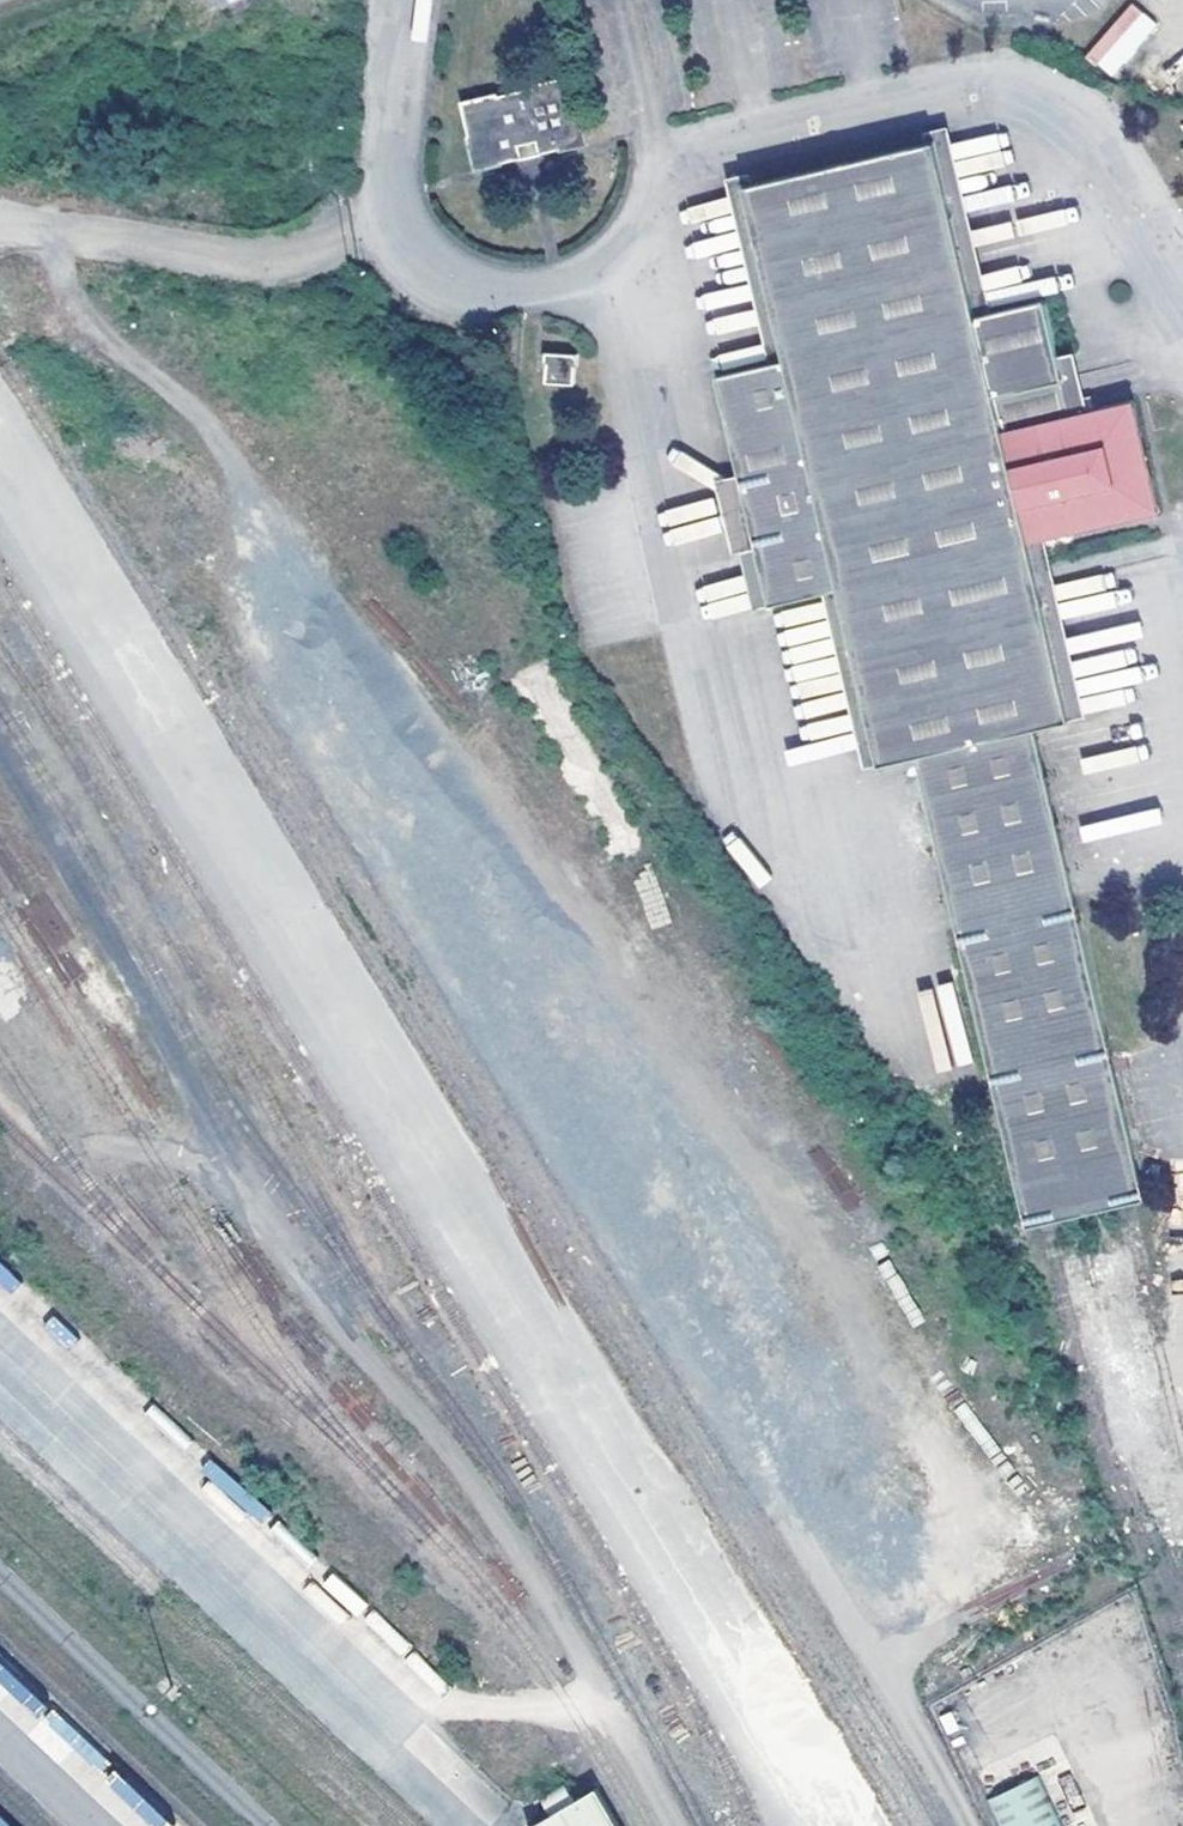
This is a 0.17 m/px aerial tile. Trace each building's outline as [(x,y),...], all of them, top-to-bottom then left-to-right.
[(1132,1),(1085,55),(1112,79),(1159,25),(1132,1)] [(472,173),(493,168),(507,165),(505,151),(533,147),(535,158),(580,150),(564,81),(529,87),(531,93),(494,100),(492,96),(475,100),(457,104),(472,173)] [(754,534),(760,555),(773,604),(838,588),(883,767),(918,757),(1040,1235),(1153,1208),(1031,728),(1070,719),(1042,613),(1024,541),(1042,537),(1158,509),(1130,398),(1070,412),(1063,384),(1040,300),(974,316),(928,136),(738,185),(764,287),(769,311),(783,366),(767,370),(716,384),(745,497),(741,498),(752,535),(754,534)] [(745,284),(751,305),(767,370),(783,366),(769,311),(764,287),(738,185),(722,189),(745,284)] [(576,355),(547,353),(545,382),(574,383),(576,355)] [(752,535),(741,498),(732,501),(741,538),(752,535)] [(1087,715),(1062,617),(1042,537),(1024,541),(1042,613),(1070,719),(1087,715)] [(987,1800),(999,1825),(1064,1825),(1040,1775),(987,1800)] [(599,1789),(535,1825),(621,1825),(599,1789)]
